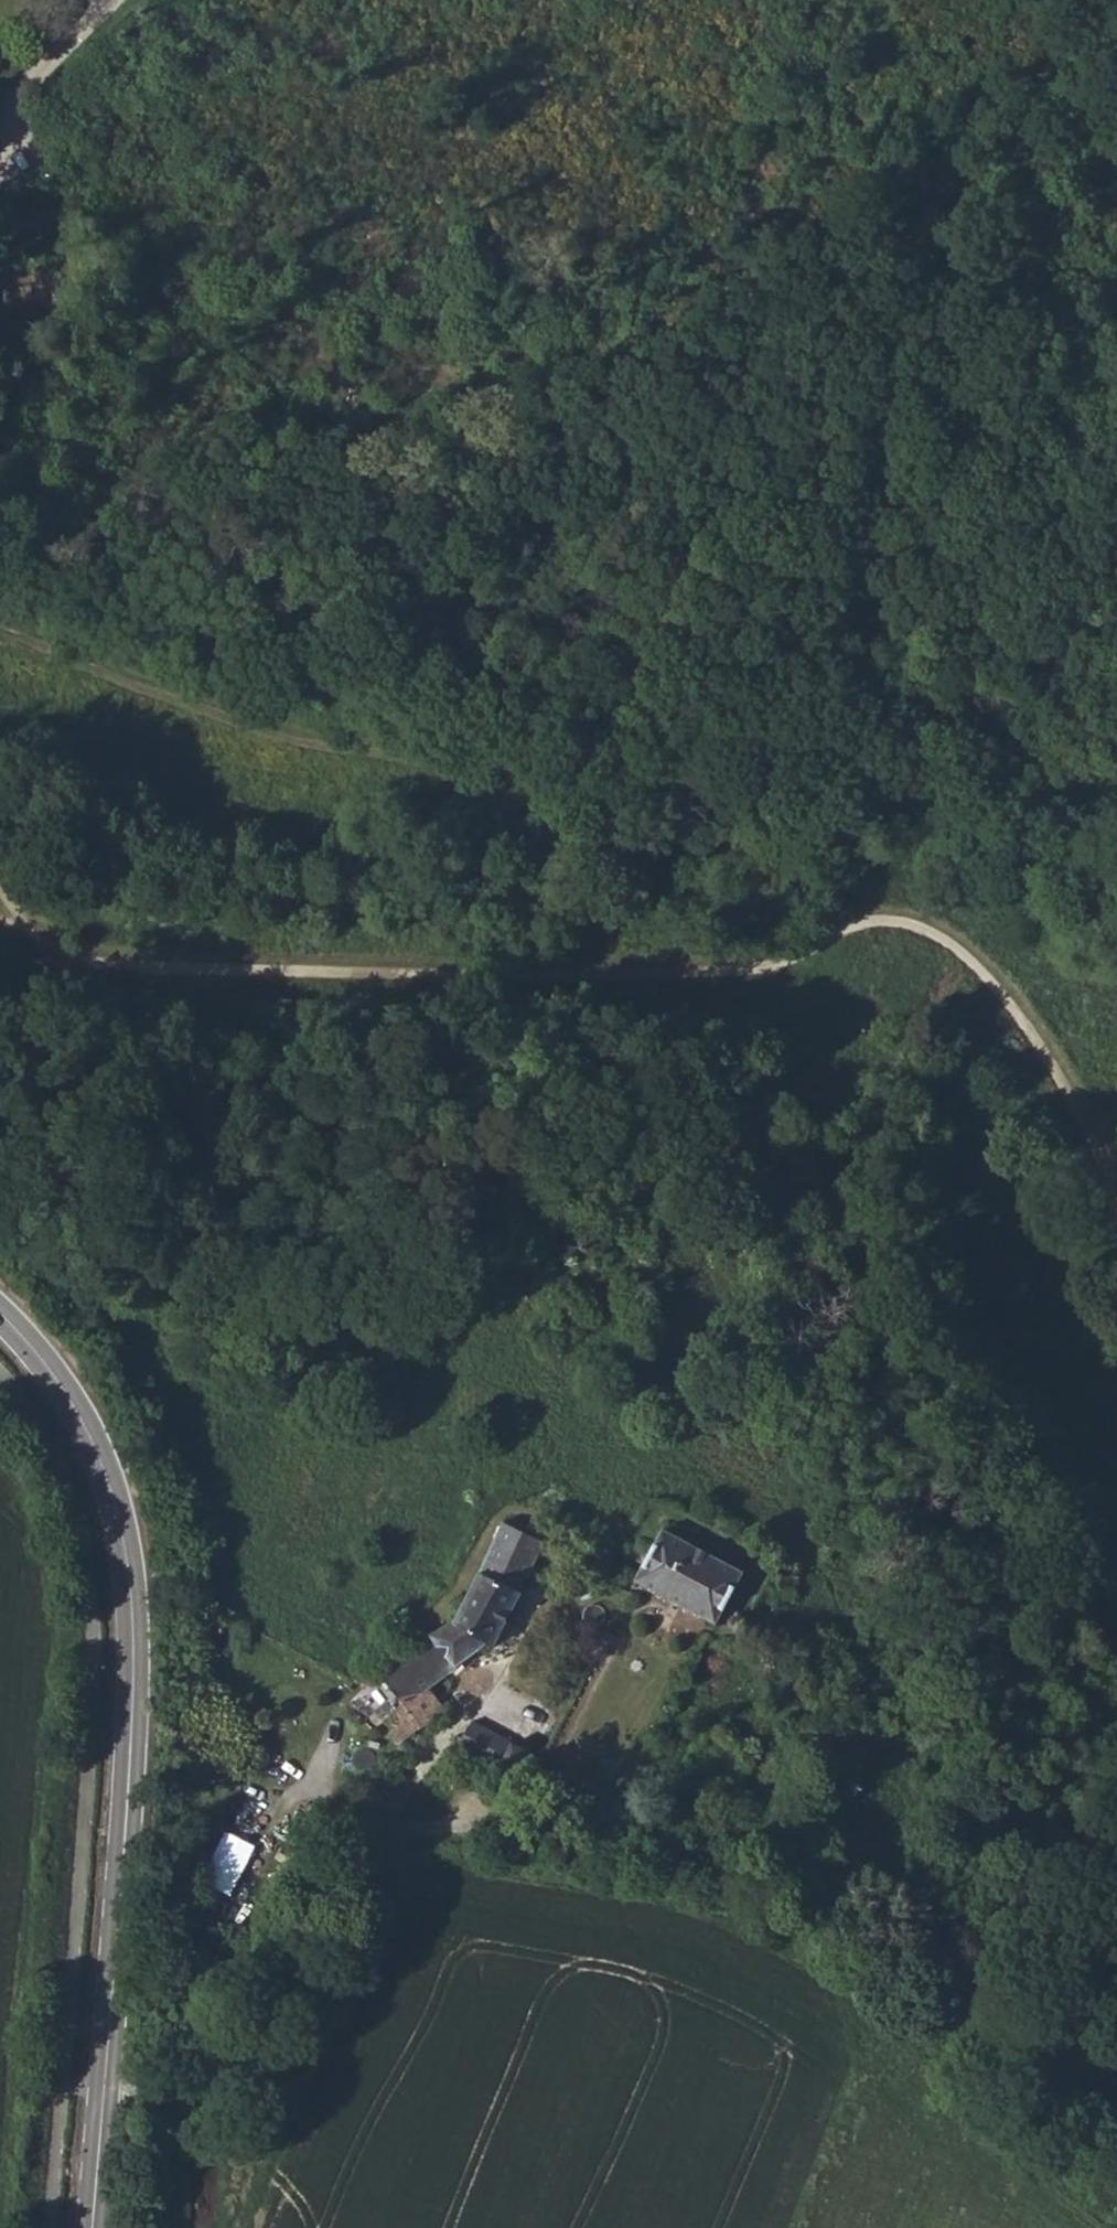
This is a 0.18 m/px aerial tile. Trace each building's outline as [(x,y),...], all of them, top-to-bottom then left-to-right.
[(281,1256),(287,1266),(296,1265),(300,1258),(299,1251),(297,1245),(286,1247),(281,1256)] [(383,1674),(424,1731),(449,1711),(434,1690),(497,1642),(546,1546),(507,1524),(460,1617),(383,1674)] [(638,1581),(716,1623),(745,1572),(667,1530),(652,1555),(638,1581)] [(460,1748),(498,1769),(513,1744),(476,1724),(460,1748)] [(498,1769),(530,1787),(543,1759),(513,1744),(498,1769)]
